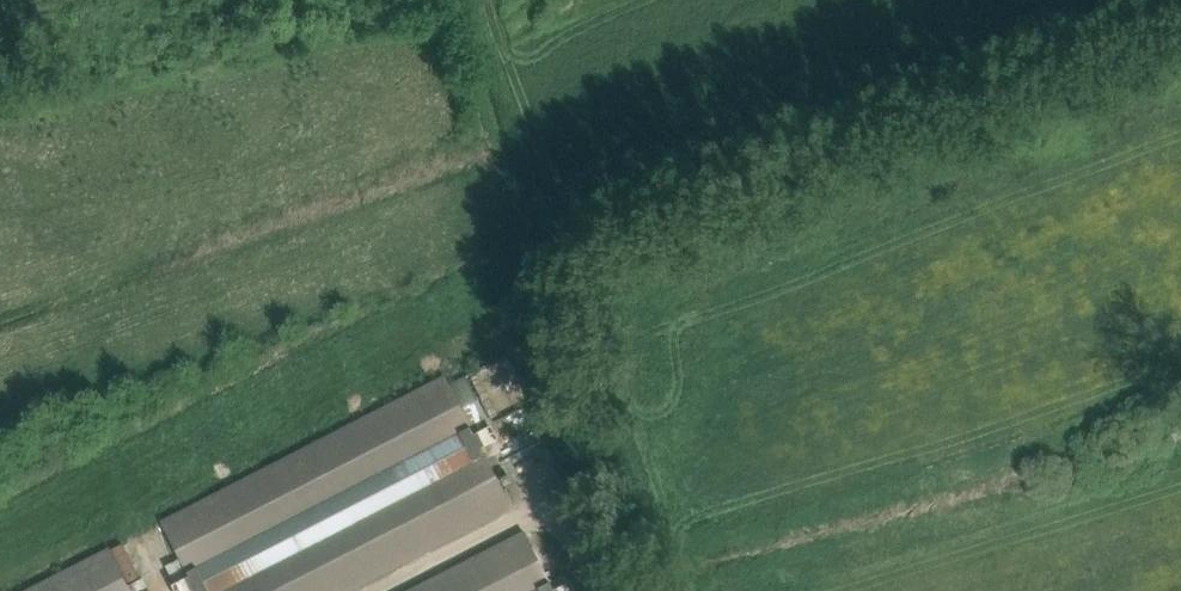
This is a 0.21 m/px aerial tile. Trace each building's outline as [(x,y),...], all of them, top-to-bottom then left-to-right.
[(164,522),(188,569),(172,577),(179,590),(354,590),(514,510),(506,494),(476,434),(509,417),(534,404),(509,354),(450,383),(447,378),(164,522)] [(413,590),(555,590),(526,534),(413,590)] [(111,549),(28,590),(132,590),(111,549)]
